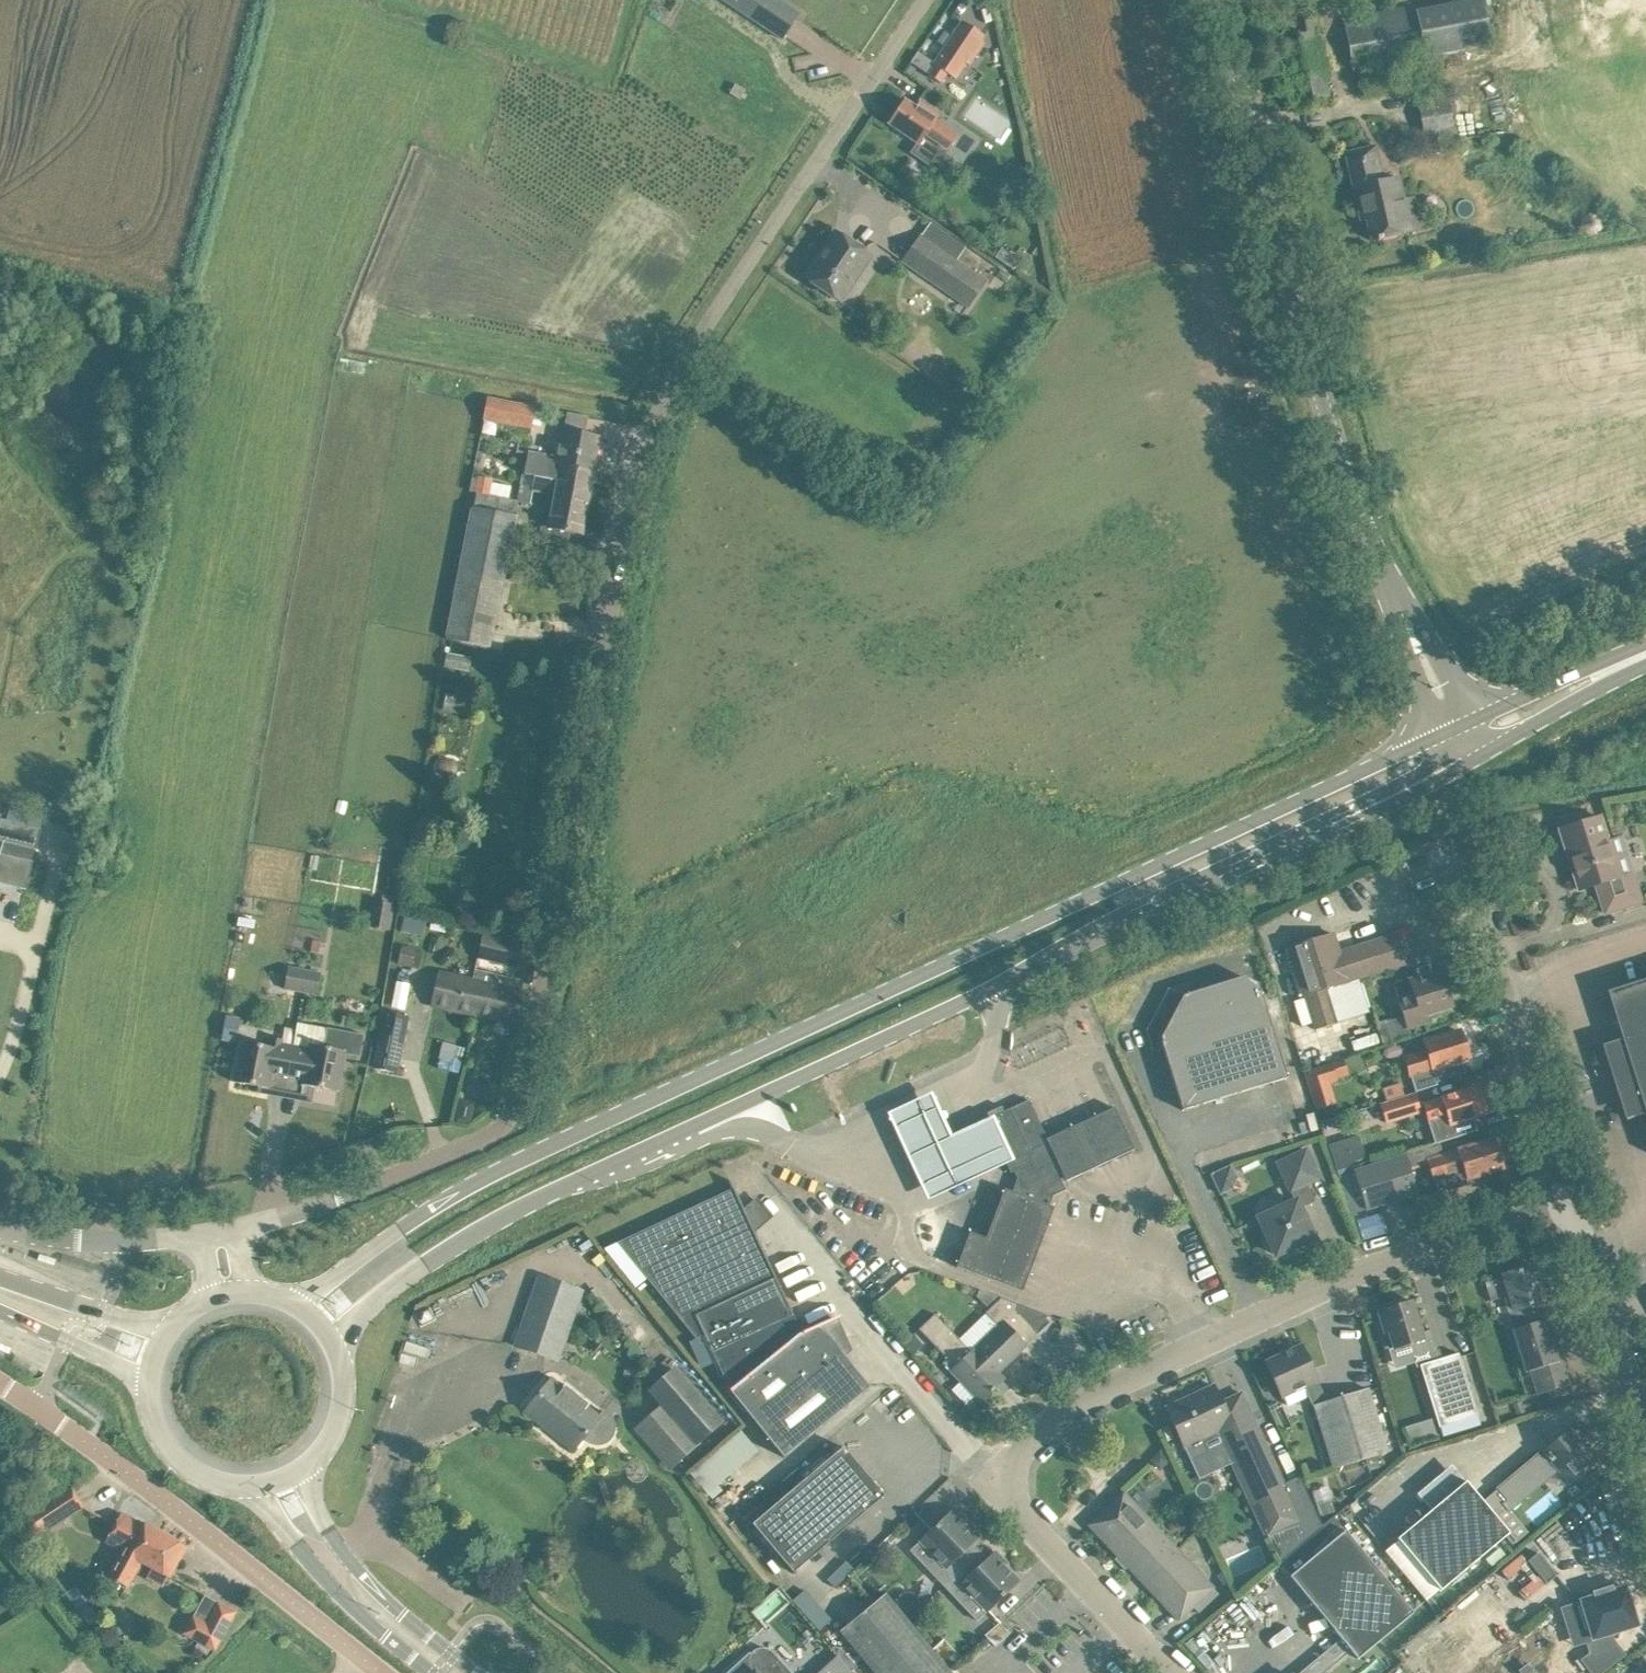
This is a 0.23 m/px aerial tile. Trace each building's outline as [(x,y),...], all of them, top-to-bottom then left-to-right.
[(782,39),(800,14),(779,0),(724,0),(782,39)] [(1413,10),(1347,25),(1356,69),(1362,67),(1395,60),(1491,40),(1482,0),(1461,0),(1413,10)] [(1295,23),(1278,27),(1295,103),(1317,98),(1329,95),(1312,19),(1295,23)] [(969,65),(983,43),(980,41),(984,35),(962,21),(956,29),(933,64),(935,66),(929,75),(940,83),(947,73),(955,79),(966,63),(969,65)] [(1450,85),(1415,91),(1425,148),(1459,142),(1450,85)] [(935,120),(940,114),(920,101),(916,107),(904,99),(888,124),(918,144),(912,152),(943,173),(954,158),(946,153),(958,136),(935,120)] [(1410,231),(1398,178),(1383,181),(1375,147),(1346,153),(1358,208),(1364,207),(1372,240),(1377,239),(1377,241),(1382,240),(1382,238),(1410,231)] [(1584,218),(1582,226),(1586,232),(1593,233),(1598,230),(1600,222),(1596,216),(1589,215),(1584,218)] [(805,277),(835,298),(866,252),(836,232),(805,277)] [(986,281),(971,270),(921,235),(902,261),(968,307),(986,281)] [(534,407),(488,398),(483,420),(530,428),(534,407)] [(571,466),(593,471),(600,437),(563,430),(558,457),(530,452),(526,475),(534,476),(534,477),(567,483),(571,466)] [(581,533),(593,471),(571,466),(567,483),(534,477),(532,487),(521,485),(518,501),(530,504),(534,488),(555,492),(548,527),(581,533)] [(490,647),(516,516),(514,516),(518,500),(477,493),(474,508),(473,508),(447,639),(490,647)] [(1560,829),(1579,889),(1595,884),(1605,913),(1641,902),(1641,900),(1627,905),(1618,877),(1632,872),(1621,838),(1607,842),(1606,839),(1607,839),(1600,817),(1560,829)] [(41,829),(0,819),(0,820),(0,841),(36,850),(41,829)] [(14,857),(0,853),(0,883),(26,889),(33,861),(14,857)] [(369,927),(389,929),(393,904),(373,901),(369,927)] [(521,942),(483,933),(478,957),(516,965),(521,942)] [(1332,1024),(1322,989),(1404,963),(1395,934),(1339,952),(1333,933),(1288,947),(1303,994),(1304,994),(1315,1029),(1332,1024)] [(402,945),(397,964),(411,967),(419,969),(421,957),(414,956),(416,949),(402,945)] [(303,992),(307,970),(288,967),(284,988),(303,992)] [(317,994),(320,973),(307,970),(303,992),(317,994)] [(475,970),(473,980),(440,973),(433,1005),(514,1021),(520,992),(518,991),(520,979),(475,970)] [(1409,1034),(1406,1027),(1423,1022),(1421,1015),(1452,1006),(1441,970),(1394,985),(1404,1016),(1391,1019),(1390,1017),(1377,1021),(1384,1043),(1397,1039),(1396,1038),(1409,1034)] [(1153,1051),(1154,1051),(1152,1046),(1162,1043),(1182,1110),(1287,1077),(1258,983),(1244,976),(1193,992),(1190,981),(1167,989),(1167,990),(1147,1028),(1146,1028),(1153,1051)] [(1611,992),(1626,1039),(1606,1045),(1629,1119),(1645,1114),(1645,981),(1611,992)] [(407,1017),(385,1012),(373,1067),(395,1072),(407,1017)] [(236,1043),(240,1018),(226,1015),(221,1040),(236,1043)] [(293,1046),(288,1076),(304,1079),(300,1099),(311,1101),(314,1086),(337,1091),(344,1054),(360,1057),(364,1034),(327,1027),(323,1047),(310,1044),(309,1049),(293,1046)] [(1468,1058),(1459,1030),(1424,1041),(1427,1050),(1405,1057),(1416,1091),(1437,1084),(1432,1069),(1468,1058)] [(288,1076),(293,1046),(282,1043),(283,1039),(271,1037),(269,1047),(242,1042),(234,1082),(258,1086),(257,1091),(268,1093),(272,1073),(288,1076)] [(1330,1063),(1306,1071),(1318,1108),(1333,1103),(1326,1081),(1335,1079),(1330,1063)] [(929,1085),(887,1105),(928,1193),(1012,1153),(991,1108),(949,1128),(929,1085)] [(1477,1129),(1473,1117),(1485,1114),(1477,1086),(1422,1102),(1434,1142),(1431,1143),(1432,1145),(1439,1143),(1478,1130),(1478,1129),(1477,1129)] [(1419,1111),(1413,1092),(1380,1102),(1386,1122),(1419,1111)] [(455,1121),(470,1124),(475,1101),(460,1098),(455,1121)] [(1046,1138),(1043,1130),(1029,1099),(1004,1111),(1002,1105),(984,1114),(1011,1172),(1014,1171),(1017,1177),(1012,1192),(1004,1189),(986,1238),(970,1232),(956,1267),(1022,1291),(1053,1207),(1049,1205),(1053,1195),(1065,1190),(1060,1179),(1064,1177),(1066,1181),(1134,1149),(1114,1107),(1046,1138)] [(1405,1155),(1410,1170),(1429,1164),(1434,1179),(1463,1170),(1466,1178),(1469,1177),(1470,1180),(1473,1182),(1485,1178),(1486,1175),(1485,1172),(1502,1167),(1493,1139),(1443,1155),(1439,1143),(1432,1145),(1404,1153),(1405,1155)] [(1333,1145),(1340,1166),(1355,1161),(1348,1140),(1333,1145)] [(1299,1207),(1314,1200),(1306,1184),(1319,1178),(1306,1149),(1277,1162),(1295,1201),(1259,1217),(1267,1236),(1265,1240),(1269,1249),(1274,1250),(1276,1255),(1281,1252),(1284,1255),(1294,1250),(1295,1246),(1313,1237),(1299,1207)] [(1410,1170),(1405,1155),(1353,1171),(1366,1209),(1404,1197),(1405,1202),(1411,1221),(1449,1210),(1443,1190),(1418,1198),(1416,1193),(1417,1193),(1410,1170)] [(1220,1194),(1232,1188),(1235,1176),(1230,1164),(1210,1174),(1220,1194)] [(653,1226),(604,1248),(635,1287),(646,1278),(696,1339),(704,1335),(730,1391),(783,1457),(870,1387),(842,1352),(844,1351),(830,1321),(835,1319),(834,1317),(801,1332),(752,1226),(765,1215),(756,1204),(744,1209),(730,1180),(728,1181),(732,1188),(653,1226)] [(1509,1294),(1514,1310),(1544,1301),(1533,1265),(1503,1275),(1504,1277),(1485,1283),(1490,1300),(1509,1294)] [(516,1346),(557,1360),(581,1290),(540,1276),(516,1346)] [(979,1290),(977,1296),(989,1308),(1000,1298),(979,1290)] [(1048,1315),(1001,1297),(1000,1298),(989,1308),(958,1338),(935,1313),(919,1329),(947,1358),(942,1363),(960,1381),(952,1389),(965,1404),(974,1396),(980,1402),(1004,1378),(998,1372),(1026,1345),(1021,1341),(1048,1315)] [(1377,1312),(1384,1332),(1388,1331),(1393,1348),(1408,1343),(1413,1357),(1416,1366),(1420,1365),(1439,1358),(1437,1349),(1430,1329),(1422,1332),(1413,1302),(1412,1301),(1377,1312)] [(1562,1359),(1557,1361),(1544,1319),(1513,1329),(1526,1372),(1531,1370),(1538,1394),(1570,1384),(1562,1359)] [(914,1336),(906,1342),(917,1355),(925,1349),(914,1336)] [(1301,1344),(1265,1361),(1282,1397),(1304,1387),(1313,1407),(1314,1406),(1333,1468),(1388,1451),(1368,1388),(1327,1401),(1317,1380),(1301,1344)] [(1439,1427),(1478,1415),(1458,1353),(1439,1358),(1420,1365),(1439,1427)] [(624,1375),(634,1379),(638,1368),(628,1364),(624,1375)] [(663,1408),(642,1425),(679,1467),(704,1445),(704,1444),(726,1424),(678,1368),(649,1392),(663,1408)] [(610,1416),(608,1414),(604,1410),(598,1417),(551,1379),(525,1411),(527,1412),(529,1409),(558,1431),(555,1435),(573,1449),(583,1437),(588,1441),(590,1443),(593,1444),(595,1444),(598,1445),(601,1444),(604,1444),(607,1442),(609,1441),(613,1436),(614,1433),(615,1430),(615,1427),(614,1424),(614,1421),(612,1419),(610,1416)] [(1214,1385),(1166,1407),(1191,1461),(1199,1478),(1219,1469),(1232,1463),(1266,1537),(1268,1536),(1280,1564),(1320,1525),(1298,1477),(1283,1484),(1251,1413),(1250,1413),(1250,1415),(1231,1423),(1214,1385)] [(620,1405),(631,1414),(635,1409),(624,1400),(620,1405)] [(1522,1401),(1513,1404),(1517,1415),(1525,1412),(1522,1401)] [(1569,1428),(1482,1501),(1492,1513),(1552,1463),(1570,1484),(1597,1462),(1569,1428)] [(740,1429),(690,1473),(713,1498),(723,1490),(718,1484),(758,1451),(740,1429)] [(843,1445),(751,1523),(793,1573),(885,1495),(843,1445)] [(1159,1451),(1149,1461),(1159,1471),(1168,1461),(1159,1451)] [(1428,1602),(1442,1591),(1440,1590),(1509,1533),(1501,1523),(1492,1513),(1482,1501),(1465,1480),(1454,1490),(1430,1509),(1413,1524),(1396,1538),(1401,1543),(1387,1553),(1428,1602)] [(83,1507),(73,1490),(70,1486),(19,1519),(32,1540),(83,1507)] [(1178,1620),(1213,1587),(1123,1492),(1088,1525),(1178,1620)] [(1339,1496),(1316,1504),(1321,1517),(1344,1509),(1339,1496)] [(951,1511),(920,1540),(938,1560),(929,1569),(944,1585),(980,1550),(972,1542),(980,1535),(969,1524),(966,1526),(951,1511)] [(126,1586),(140,1560),(156,1531),(139,1522),(138,1523),(121,1514),(106,1541),(123,1550),(109,1577),(126,1586)] [(1516,1541),(1528,1531),(1513,1514),(1510,1516),(1501,1523),(1509,1533),(1516,1541)] [(1413,1612),(1345,1530),(1289,1576),(1341,1638),(1298,1672),(1323,1672),(1351,1650),(1357,1658),(1413,1612)] [(162,1587),(168,1575),(169,1576),(185,1547),(156,1531),(140,1560),(152,1566),(146,1578),(162,1587)] [(980,1550),(944,1585),(958,1600),(968,1591),(987,1611),(1018,1581),(1003,1565),(1006,1563),(995,1551),(987,1558),(980,1550)] [(847,1560),(829,1576),(837,1585),(855,1568),(847,1560)] [(1576,1604),(1591,1654),(1583,1660),(1593,1672),(1598,1672),(1623,1654),(1611,1639),(1609,1633),(1637,1625),(1625,1587),(1611,1591),(1610,1588),(1594,1593),(1595,1596),(1581,1600),(1581,1603),(1576,1604)] [(747,1592),(745,1604),(757,1606),(759,1595),(747,1592)] [(875,1672),(951,1672),(885,1593),(840,1630),(875,1672)] [(1492,1600),(1496,1597),(1495,1595),(1492,1598),(1489,1595),(1422,1651),(1440,1672),(1502,1672),(1494,1663),(1524,1638),(1522,1635),(1525,1632),(1524,1630),(1520,1634),(1492,1600)] [(908,1620),(924,1606),(915,1597),(900,1611),(908,1620)] [(218,1602),(207,1623),(193,1616),(184,1633),(214,1650),(235,1612),(218,1602)] [(985,1635),(995,1646),(1009,1633),(999,1622),(985,1635)] [(750,1654),(749,1656),(749,1658),(748,1660),(748,1662),(749,1664),(750,1667),(751,1669),(752,1670),(754,1672),(753,1672),(791,1672),(774,1653),(772,1652),(770,1650),(769,1649),(766,1648),(764,1647),(762,1647),(760,1647),(757,1648),(755,1649),(753,1650),(752,1652),(750,1654)] [(851,1671),(834,1653),(812,1672),(849,1672),(851,1671)]
